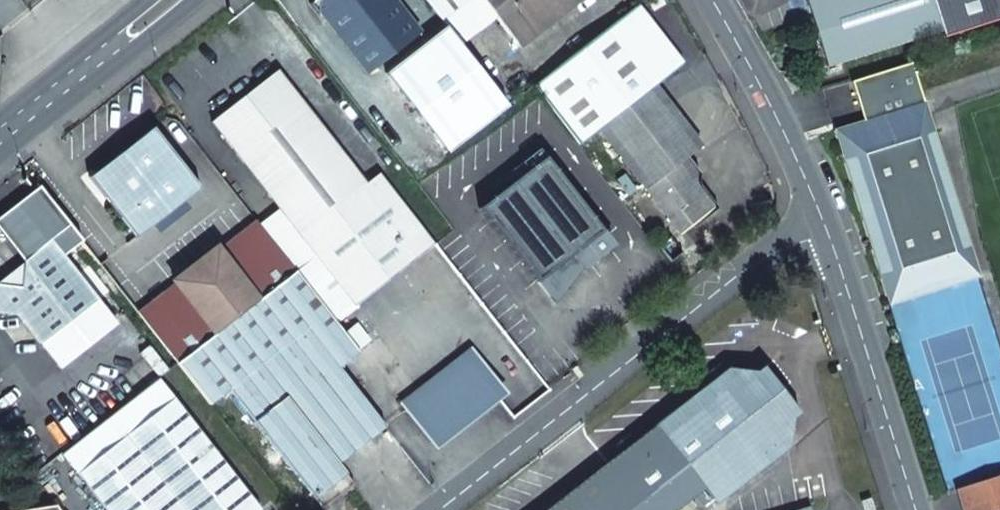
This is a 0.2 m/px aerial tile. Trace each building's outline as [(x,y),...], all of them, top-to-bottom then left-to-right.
[(394,0),(314,0),(312,2),(368,73),(420,33),(394,0)] [(461,45),(497,18),(518,45),(576,0),(426,0),(461,45)] [(825,65),(939,30),(941,38),(999,20),(999,0),(805,0),(825,65)] [(683,169),(689,164),(684,158),(673,144),(690,131),(654,84),(682,63),(636,4),(531,85),(577,144),(598,128),(681,234),(714,208),(691,179),(683,169)] [(910,66),(851,84),(859,110),(869,107),(873,120),(863,123),(832,132),(886,307),(976,280),(910,66)] [(211,122),(315,254),(394,193),(378,174),(366,183),(277,70),(211,122)] [(784,78),(792,91),(800,86),(793,73),(784,78)] [(869,107),(859,110),(863,123),(873,120),(869,107)] [(151,225),(182,200),(199,187),(152,127),(88,177),(135,237),(151,225)] [(690,131),(673,144),(684,158),(701,145),(690,131)] [(544,159),(481,208),(536,278),(575,248),(581,257),(591,249),(584,241),(599,229),(544,159)] [(697,174),(689,164),(683,169),(691,179),(697,174)] [(394,193),(315,254),(355,305),(434,244),(394,193)] [(189,209),(182,200),(151,225),(158,234),(189,209)] [(175,286),(138,315),(176,363),(178,361),(294,271),(256,223),(219,252),(215,247),(171,280),(175,286)] [(0,285),(0,312),(18,314),(41,343),(97,299),(51,240),(23,262),(20,288),(0,285)] [(0,280),(0,285),(20,288),(23,262),(0,280)] [(294,271),(178,361),(211,403),(229,389),(321,508),(353,484),(337,463),(384,426),(338,367),(357,352),(355,349),(343,334),(294,271)] [(366,340),(354,325),(343,334),(355,349),(366,340)] [(488,345),(431,390),(458,425),(515,380),(488,345)] [(646,509),(672,509),(693,493),(702,505),(711,498),(715,502),(788,446),(791,417),(798,412),(761,366),(755,371),(728,368),(608,462),(646,509)] [(77,473),(106,509),(258,509),(260,508),(173,397),(77,473)] [(608,462),(547,509),(646,509),(608,462)] [(963,507),(964,509),(999,509),(999,495),(963,507)] [(863,509),(871,509),(868,499),(860,501),(863,509)]
